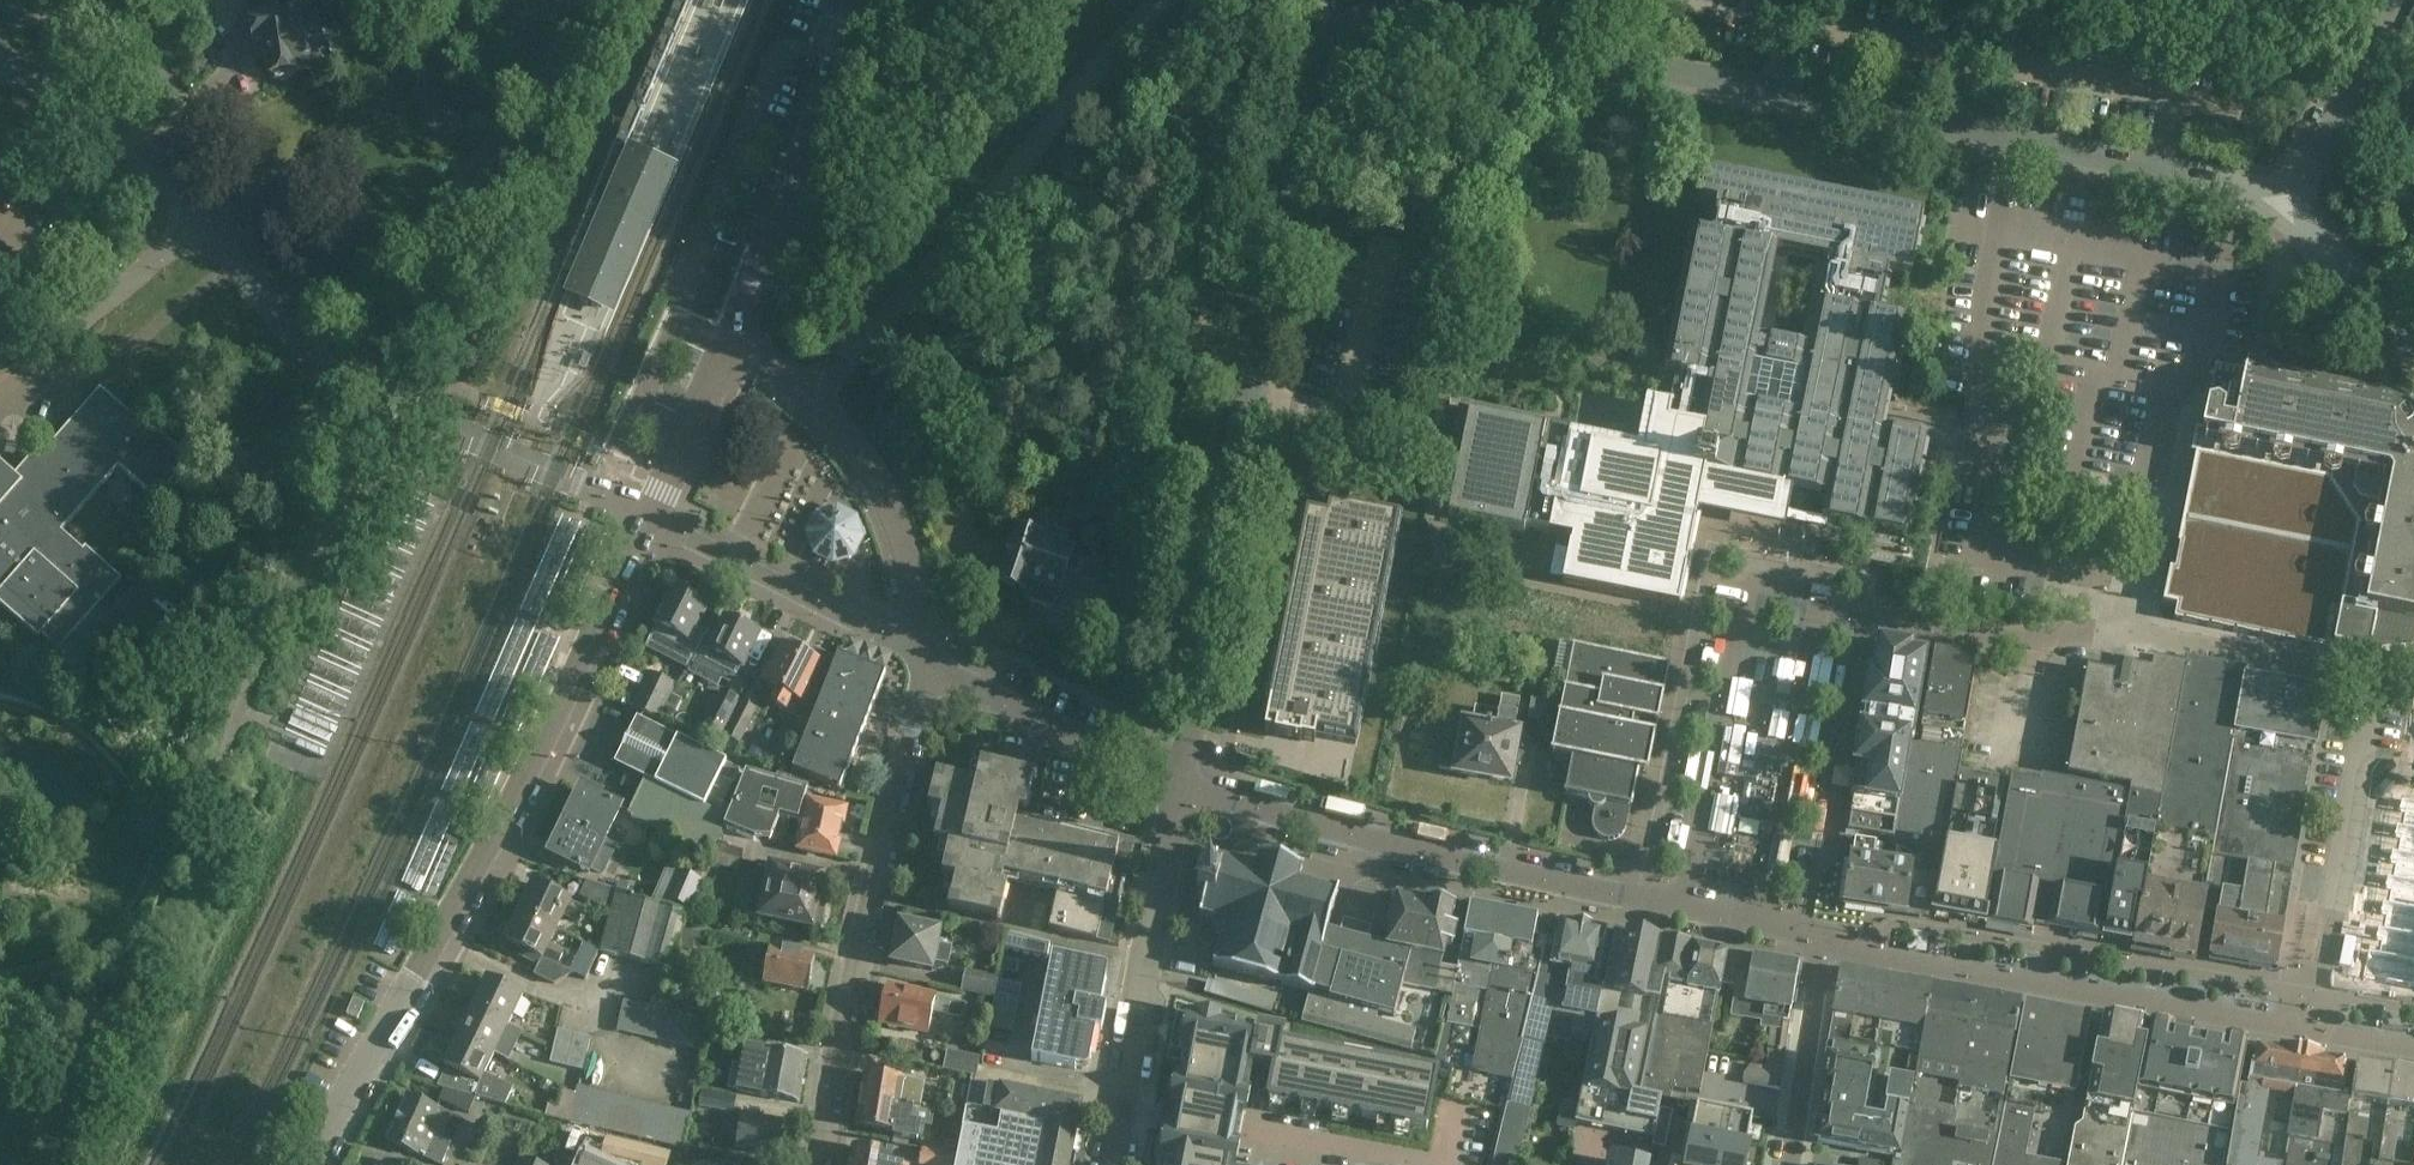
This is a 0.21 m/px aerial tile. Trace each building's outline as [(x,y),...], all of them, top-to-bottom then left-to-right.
[(257,48),(263,47),(268,81),(327,72),(326,66),(337,64),(333,37),(322,39),(317,10),(312,11),(310,1),(286,4),(288,14),(282,15),(280,0),(258,0),(252,1),(255,19),(252,19),(250,20),(254,48),(257,48)] [(644,210),(645,207),(648,200),(650,196),(651,193),(656,182),(657,179),(655,178),(655,179),(637,171),(634,169),(633,172),(634,172),(629,183),(628,183),(627,186),(628,186),(623,197),(622,197),(621,200),(622,200),(617,211),(616,211),(615,214),(616,214),(611,225),(610,225),(609,228),(610,228),(605,239),(604,239),(603,242),(604,242),(599,253),(598,253),(597,255),(598,256),(593,267),(592,267),(591,269),(592,269),(587,281),(586,281),(585,283),(586,283),(580,296),(579,298),(581,299),(582,299),(600,306),(600,307),(602,308),(603,306),(603,305),(608,293),(609,293),(610,291),(609,290),(614,279),(615,279),(616,277),(615,276),(620,265),(621,265),(622,263),(621,263),(626,251),(627,249),(632,237),(632,238),(633,235),(638,224),(640,221),(639,221),(644,210)] [(1575,409),(1567,445),(1549,441),(1552,425),(1460,406),(1447,462),(1459,465),(1448,517),(1524,533),(1526,529),(1549,534),(1549,535),(1573,540),(1572,548),(1571,548),(1570,549),(1563,583),(1564,583),(1563,585),(1587,590),(1586,598),(1584,597),(1584,599),(1583,599),(1577,633),(1577,635),(1671,653),(1671,652),(1670,651),(1686,572),(1687,573),(1687,571),(1686,571),(1688,563),(1689,563),(1689,561),(1688,561),(1695,527),(1696,527),(1696,526),(1695,525),(1697,518),(1764,532),(1773,486),(1775,486),(1775,485),(1783,487),(1782,488),(1784,488),(1784,487),(1818,494),(1818,495),(1820,495),(1820,494),(1827,496),(1822,520),(1861,528),(1861,526),(1868,527),(1868,529),(1904,536),(1906,536),(1920,465),(1918,464),(1918,466),(1914,465),(1918,442),(1923,443),(1922,445),(1924,445),(1925,442),(1889,434),(1889,435),(1887,435),(1887,436),(1879,435),(1902,320),(1900,320),(1900,319),(1880,315),(1888,271),(1911,277),(1924,213),(1706,169),(1700,198),(1717,202),(1710,234),(1693,231),(1664,371),(1677,374),(1676,381),(1584,362),(1584,364),(1583,364),(1577,398),(1577,400),(1578,400),(1577,408),(1575,407),(1575,409)] [(2409,404),(2274,376),(2269,375),(2269,376),(2248,371),(2248,370),(2245,370),(2245,371),(2243,370),(2215,365),(2210,390),(2201,431),(2194,429),(2189,454),(2196,455),(2329,481),(2357,524),(2351,554),(2340,605),(2413,619),(2413,410),(2409,404)] [(1956,398),(1960,370),(1949,368),(1945,396),(1956,398)] [(12,471),(0,461),(0,604),(39,638),(42,635),(59,651),(60,650),(76,633),(123,579),(86,547),(84,549),(63,531),(119,467),(157,500),(183,470),(182,452),(158,430),(154,434),(101,388),(83,409),(66,428),(38,460),(32,455),(15,474),(12,471)] [(1451,400),(1439,398),(1433,426),(1445,428),(1451,400)] [(2191,490),(2189,490),(2188,495),(2186,507),(2183,518),(2183,519),(2183,521),(2351,554),(2357,524),(2329,481),(2196,455),(2195,459),(2196,459),(2195,463),(2194,463),(2194,467),(2193,471),(2192,475),(2192,479),(2191,479),(2190,483),(2192,483),(2191,490)] [(400,576),(423,522),(390,509),(374,547),(372,546),(365,561),(400,576)] [(1282,719),(1278,740),(1328,750),(1329,745),(1369,752),(1414,523),(1341,509),(1338,521),(1318,517),(1278,718),(1282,719)] [(818,517),(809,535),(814,554),(832,563),(851,557),(860,539),(854,520),(837,511),(818,517)] [(2174,621),(2263,638),(2331,652),(2332,647),(2340,605),(2351,554),(2183,521),(2182,523),(2183,523),(2182,527),(2181,531),(2181,535),(2180,535),(2179,539),(2180,539),(2179,543),(2178,542),(2178,547),(2180,547),(2175,573),(2169,571),(2163,602),(2163,604),(2177,607),(2174,621)] [(1034,586),(1057,594),(1071,551),(1064,546),(1067,537),(1027,524),(1023,534),(1016,532),(999,582),(1023,590),(1026,581),(1034,586)] [(658,627),(653,637),(681,651),(682,649),(695,656),(706,632),(700,629),(694,625),(703,606),(672,591),(654,625),(658,627)] [(2413,647),(2413,619),(2340,605),(2332,647),(2368,654),(2379,652),(2413,647)] [(716,637),(706,632),(695,656),(697,657),(733,677),(734,677),(739,667),(742,669),(758,636),(726,619),(716,637)] [(834,666),(836,661),(830,659),(829,655),(793,639),(788,640),(785,643),(770,670),(767,668),(759,682),(775,692),(768,704),(806,724),(834,666)] [(1912,741),(1927,651),(1913,649),(1913,647),(1896,645),(1895,644),(1878,654),(1874,674),(1870,673),(1863,713),(1866,713),(1863,726),(1861,726),(1854,766),(1856,766),(1851,796),(1854,797),(1901,805),(1912,743),(1910,743),(1910,741),(1912,741)] [(1560,716),(1654,734),(1669,665),(1574,646),(1560,716)] [(1938,748),(1960,752),(1973,682),(1977,659),(1935,651),(1921,729),(1941,732),(1938,748)] [(834,666),(825,690),(793,774),(838,792),(870,713),(865,712),(874,674),(837,659),(836,661),(834,666)] [(2128,804),(2104,935),(2103,938),(2135,943),(2156,830),(2186,667),(2154,661),(2153,670),(2136,670),(2137,667),(2120,665),(2119,675),(2094,671),(2094,670),(2088,669),(2069,773),(2131,785),(2130,792),(2128,804)] [(2215,841),(2244,679),(2246,672),(2187,661),(2186,667),(2156,830),(2215,841)] [(1501,669),(1499,683),(1512,686),(1514,672),(1501,669)] [(650,673),(631,710),(659,724),(677,687),(650,673)] [(2324,694),(2244,679),(2215,841),(2208,887),(2209,888),(2208,889),(2223,892),(2218,915),(2210,958),(2212,958),(2212,957),(2275,969),(2283,927),(2312,748),(2315,748),(2324,694)] [(717,746),(722,734),(724,731),(739,700),(722,691),(706,722),(698,737),(715,745),(717,746)] [(1445,750),(1441,770),(1456,772),(1456,774),(1510,783),(1518,735),(1514,734),(1519,702),(1504,699),(1501,715),(1478,711),(1475,727),(1466,725),(1461,753),(1445,750)] [(1532,699),(1529,719),(1547,722),(1550,702),(1532,699)] [(741,701),(724,735),(740,743),(758,709),(741,701)] [(1654,734),(1560,716),(1552,756),(1572,760),(1637,773),(1646,774),(1654,734)] [(626,749),(618,765),(646,779),(712,811),(724,818),(730,807),(724,804),(711,797),(721,777),(733,783),(735,779),(740,769),(728,763),(640,720),(632,736),(626,749)] [(1962,752),(1960,752),(1938,748),(1912,743),(1901,805),(1895,841),(1892,862),(1912,865),(1905,912),(1932,916),(1935,913),(1952,813),(1951,812),(1953,804),(1959,771),(1962,752)] [(793,772),(799,756),(783,750),(774,771),(791,776),(793,772)] [(1637,773),(1572,760),(1564,796),(1588,801),(1589,805),(1591,809),(1595,811),(1593,821),(1593,829),(1596,835),(1602,840),(1609,842),(1616,840),(1620,838),(1621,837),(1624,832),(1626,829),(1627,822),(1629,808),(1631,809),(1637,773)] [(1097,942),(1099,933),(1118,852),(1015,828),(1019,814),(1024,816),(1032,781),(982,769),(978,786),(938,777),(930,811),(943,814),(936,845),(951,848),(943,880),(957,883),(951,911),(1001,923),(1011,881),(1059,892),(1049,931),(1097,943),(1097,942)] [(1952,813),(1935,913),(1981,921),(1993,853),(2005,779),(1959,771),(1953,804),(1951,812),(1952,813)] [(747,773),(726,827),(755,838),(772,839),(780,816),(799,822),(804,802),(808,790),(747,773)] [(2012,777),(2005,813),(2002,832),(1986,921),(2034,930),(2036,923),(2104,935),(2128,804),(2130,792),(2043,776),(2042,783),(2012,777)] [(646,779),(630,812),(633,819),(636,820),(708,856),(727,819),(724,818),(712,811),(646,779)] [(575,802),(566,820),(606,840),(619,812),(620,809),(619,808),(610,803),(609,806),(585,794),(581,804),(575,802)] [(1848,833),(1856,834),(1895,841),(1901,805),(1854,797),(1848,833)] [(2398,813),(2399,813),(2403,814),(2405,814),(2403,827),(2403,828),(2413,830),(2413,802),(2405,801),(2401,800),(2398,813)] [(802,826),(797,850),(834,859),(844,811),(842,811),(824,807),(804,802),(799,822),(802,822),(802,826)] [(566,820),(555,841),(560,844),(556,854),(580,866),(579,869),(589,874),(591,871),(603,877),(618,846),(606,840),(566,820)] [(2394,838),(2395,838),(2399,839),(2401,839),(2398,852),(2398,853),(2413,856),(2413,830),(2403,828),(2403,827),(2401,826),(2397,826),(2396,825),(2394,838)] [(2208,887),(2215,841),(2156,830),(2135,943),(2134,946),(2195,956),(2197,944),(2205,897),(2206,889),(2208,889),(2209,888),(2208,887)] [(1851,862),(1845,904),(1885,909),(1905,912),(1912,865),(1892,862),(1874,859),(1876,843),(1855,840),(1853,855),(1852,861),(1851,862)] [(743,852),(721,846),(715,865),(738,871),(743,852)] [(2389,864),(2390,864),(2395,865),(2396,865),(2394,878),(2394,879),(2413,882),(2413,856),(2398,853),(2398,852),(2397,852),(2392,851),(2389,864)] [(1447,902),(1436,900),(1432,904),(1428,903),(1427,906),(1421,905),(1398,900),(1397,902),(1393,901),(1393,902),(1388,921),(1393,922),(1388,947),(1368,943),(1371,932),(1357,928),(1343,924),(1339,935),(1328,931),(1328,930),(1327,930),(1338,892),(1337,892),(1298,881),(1302,868),(1260,857),(1257,871),(1216,860),(1213,870),(1204,875),(1201,874),(1200,877),(1195,894),(1195,896),(1197,896),(1200,900),(1204,905),(1201,915),(1215,919),(1214,925),(1219,934),(1224,936),(1216,965),(1310,992),(1302,1022),(1411,1050),(1416,1031),(1392,1025),(1376,1021),(1378,1012),(1394,1017),(1402,985),(1433,992),(1453,996),(1458,970),(1440,966),(1442,958),(1443,959),(1446,944),(1452,945),(1455,930),(1449,929),(1453,908),(1450,907),(1447,902)] [(754,866),(744,917),(812,930),(813,925),(819,926),(824,904),(816,902),(821,879),(754,866)] [(684,874),(674,901),(689,907),(692,908),(702,881),(684,874)] [(2385,889),(2389,890),(2391,890),(2389,903),(2389,904),(2413,909),(2413,882),(2394,879),(2394,878),(2393,877),(2388,877),(2387,876),(2385,889)] [(609,913),(614,893),(587,882),(579,898),(609,913)] [(517,915),(555,931),(562,917),(576,925),(582,912),(531,887),(517,915)] [(609,913),(599,952),(599,954),(600,954),(671,972),(685,916),(631,902),(631,900),(625,898),(614,893),(609,913)] [(2380,915),(2385,916),(2387,916),(2384,929),(2384,930),(2413,935),(2413,909),(2389,904),(2389,903),(2387,903),(2382,902),(2382,906),(2381,908),(2380,915)] [(1449,1024),(1441,1064),(1510,1082),(1512,1082),(1548,936),(1535,934),(1538,918),(1471,906),(1462,947),(1458,970),(1453,996),(1447,1023),(1449,1024)] [(555,931),(517,915),(503,944),(523,953),(519,960),(537,969),(541,961),(555,968),(562,952),(548,945),(555,931)] [(709,922),(688,918),(685,927),(707,931),(709,922)] [(1589,1043),(1599,996),(1603,979),(1613,933),(1606,931),(1560,922),(1560,923),(1552,921),(1548,936),(1512,1082),(1492,1164),(1518,1164),(1543,1055),(1549,1023),(1569,1024),(1568,1038),(1589,1043)] [(896,936),(890,962),(932,970),(934,963),(945,966),(948,952),(935,949),(939,932),(901,924),(898,936),(896,936)] [(707,931),(685,927),(679,950),(690,952),(693,937),(705,940),(707,931)] [(2375,940),(2382,941),(2380,954),(2380,955),(2413,961),(2413,935),(2384,930),(2384,929),(2378,927),(2375,940)] [(1669,943),(1649,938),(1614,931),(1613,933),(1603,979),(1599,996),(1589,1043),(1575,1122),(1654,1139),(1660,1110),(1663,1099),(1642,1095),(1646,1075),(1643,1074),(1669,943)] [(1007,934),(1004,950),(1048,959),(1051,944),(1007,934)] [(1726,954),(1669,943),(1643,1074),(1646,1075),(1642,1095),(1663,1099),(1670,1101),(1672,1090),(1687,1093),(1687,1090),(1700,1093),(1717,995),(1719,995),(1721,984),(1726,954)] [(599,954),(599,952),(584,945),(570,975),(587,983),(600,954),(599,954)] [(753,949),(751,965),(765,967),(762,986),(806,992),(811,958),(800,956),(800,955),(769,951),(753,949)] [(2363,979),(2374,981),(2375,982),(2407,987),(2411,988),(2412,988),(2412,987),(2413,988),(2413,961),(2380,955),(2380,954),(2369,952),(2368,952),(2368,953),(2363,979)] [(1736,986),(1731,1016),(1762,1021),(1761,1028),(1770,1029),(1766,1068),(1751,1066),(1745,1074),(1744,1082),(1781,1090),(1790,1021),(1789,1021),(1793,997),(1794,990),(1798,966),(1741,956),(1726,954),(1721,984),(1736,986)] [(1053,957),(1043,1010),(1100,1021),(1108,982),(1103,981),(1105,973),(1097,971),(1098,966),(1053,957)] [(1020,963),(1002,960),(1000,970),(1018,973),(1020,963)] [(1832,1025),(1829,1042),(1836,1043),(1875,1050),(1887,978),(1885,976),(1871,973),(1869,975),(1853,972),(1852,970),(1842,968),(1839,970),(1837,980),(1839,983),(1837,985),(1835,994),(1837,996),(1832,1025)] [(968,971),(964,992),(994,998),(998,978),(968,971)] [(1821,1121),(1818,1142),(1894,1157),(1896,1150),(1902,1151),(1915,1079),(1914,1079),(1931,986),(1889,979),(1889,977),(1888,976),(1887,978),(1875,1050),(1836,1043),(1833,1059),(1827,1058),(1822,1091),(1824,1091),(1819,1121),(1821,1121)] [(472,1008),(508,1027),(523,998),(486,980),(472,1008)] [(1209,982),(1205,995),(1269,1015),(1272,1015),(1276,1001),(1209,982)] [(966,1005),(936,998),(937,996),(888,985),(888,987),(880,1022),(879,1025),(889,1027),(890,1030),(899,1031),(900,1029),(928,1035),(929,1033),(934,1012),(963,1018),(966,1005)] [(1893,1164),(1945,1164),(1951,1129),(1976,994),(1931,986),(1914,1079),(1915,1079),(1902,1151),(1896,1150),(1894,1157),(1893,1164)] [(775,988),(771,1002),(814,1014),(818,1000),(775,988)] [(1976,994),(1951,1129),(1994,1137),(2003,1099),(2021,1002),(1976,994)] [(366,1003),(354,999),(348,1015),(359,1019),(366,1003)] [(996,1018),(998,1008),(967,1001),(965,1012),(996,1018)] [(631,1036),(638,1005),(624,1002),(617,1033),(631,1036)] [(1994,1164),(2063,1164),(2025,1158),(2038,1090),(2075,1097),(2091,1016),(2025,1003),(2009,1084),(2010,1084),(2007,1100),(1994,1164)] [(638,1005),(631,1036),(645,1039),(652,1009),(638,1005)] [(472,1008),(458,1036),(495,1055),(506,1060),(510,1051),(499,1046),(508,1027),(472,1008)] [(666,1012),(652,1009),(645,1039),(660,1042),(666,1012)] [(1043,1010),(1032,1061),(1077,1070),(1077,1066),(1086,1068),(1087,1060),(1092,1061),(1100,1021),(1043,1010)] [(681,1015),(666,1012),(660,1042),(674,1045),(681,1015)] [(681,1015),(674,1045),(688,1049),(695,1018),(681,1015)] [(2151,1025),(2103,1016),(2103,1018),(2086,1103),(2087,1103),(2083,1124),(2076,1129),(2069,1164),(2123,1164),(2151,1025)] [(695,1018),(688,1049),(703,1052),(709,1022),(695,1018)] [(1232,1142),(1233,1137),(1235,1127),(1237,1119),(1247,1063),(1254,1029),(1193,1018),(1187,1048),(1182,1077),(1174,1115),(1172,1131),(1171,1132),(1165,1164),(1228,1164),(1231,1146),(1232,1142)] [(1287,1104),(1302,1106),(1317,1109),(1333,1112),(1347,1115),(1377,1121),(1391,1123),(1395,1124),(1410,1127),(1427,1130),(1433,1096),(1438,1074),(1282,1044),(1284,1037),(1285,1029),(1259,1024),(1251,1064),(1274,1068),(1267,1100),(1273,1101),(1287,1104)] [(2123,1164),(2223,1164),(2238,1087),(2247,1043),(2151,1025),(2123,1164)] [(735,1048),(744,1049),(740,1067),(734,1065),(731,1082),(729,1081),(727,1090),(755,1096),(755,1097),(795,1105),(804,1059),(767,1052),(771,1035),(739,1028),(735,1048)] [(566,1068),(574,1037),(558,1033),(550,1064),(566,1068)] [(495,1055),(458,1036),(442,1067),(455,1074),(447,1091),(507,1107),(515,1089),(485,1074),(495,1055)] [(574,1037),(566,1068),(583,1072),(590,1040),(574,1037)] [(2226,1164),(2283,1164),(2287,1142),(2302,1053),(2259,1045),(2247,1043),(2238,1087),(2241,1087),(2226,1164)] [(949,1050),(945,1070),(979,1077),(982,1064),(983,1058),(949,1050)] [(2286,1164),(2341,1164),(2355,1069),(2356,1063),(2302,1053),(2287,1142),(2289,1143),(2286,1164)] [(2341,1164),(2379,1164),(2393,1069),(2356,1063),(2355,1069),(2341,1164)] [(2379,1164),(2413,1164),(2413,1073),(2393,1069),(2379,1164)] [(861,1098),(861,1099),(914,1108),(920,1109),(924,1082),(919,1082),(903,1079),(866,1073),(861,1098)] [(954,1083),(949,1111),(966,1114),(971,1087),(954,1083)] [(960,1146),(1061,1164),(1075,1164),(1077,1157),(1072,1156),(1074,1149),(1082,1104),(1000,1087),(1000,1089),(988,1087),(971,1083),(971,1087),(966,1114),(964,1129),(960,1146)] [(585,1128),(594,1092),(578,1088),(569,1124),(575,1126),(585,1128)] [(443,1091),(439,1101),(455,1108),(461,1095),(443,1091)] [(610,1096),(594,1092),(585,1128),(602,1132),(610,1096)] [(735,1099),(702,1092),(699,1109),(732,1115),(735,1099)] [(610,1096),(602,1132),(608,1133),(618,1136),(627,1100),(610,1096)] [(406,1098),(396,1120),(439,1139),(448,1119),(436,1114),(437,1112),(406,1098)] [(861,1099),(857,1127),(894,1133),(894,1136),(893,1138),(918,1142),(921,1124),(912,1122),(914,1108),(861,1099)] [(1945,1164),(1994,1164),(2007,1100),(2003,1099),(1994,1137),(1951,1129),(1945,1164)] [(627,1100),(618,1136),(626,1138),(629,1138),(634,1140),(643,1104),(627,1100)] [(643,1104),(634,1140),(651,1143),(659,1108),(643,1104)] [(1751,1127),(1752,1118),(1697,1107),(1685,1164),(1746,1164),(1750,1146),(1747,1146),(1748,1142),(1751,1127)] [(675,1111),(659,1108),(651,1143),(667,1147),(675,1111)] [(1654,1139),(1653,1145),(1666,1148),(1673,1112),(1660,1110),(1654,1139)] [(692,1115),(675,1111),(667,1147),(683,1151),(692,1115)] [(740,1117),(736,1150),(776,1154),(779,1122),(740,1117)] [(396,1120),(386,1144),(418,1158),(419,1155),(425,1158),(424,1161),(433,1164),(444,1164),(452,1146),(439,1141),(439,1139),(396,1120)] [(956,1164),(1061,1164),(960,1146),(956,1164)] [(850,1164),(897,1164),(890,1164),(892,1154),(853,1147),(850,1164)] [(1648,1150),(1634,1147),(1632,1158),(1646,1161),(1648,1150)] [(525,1150),(520,1164),(551,1164),(553,1160),(525,1150)] [(925,1164),(955,1164),(957,1155),(927,1150),(925,1164)] [(588,1152),(583,1164),(616,1164),(588,1152)]
